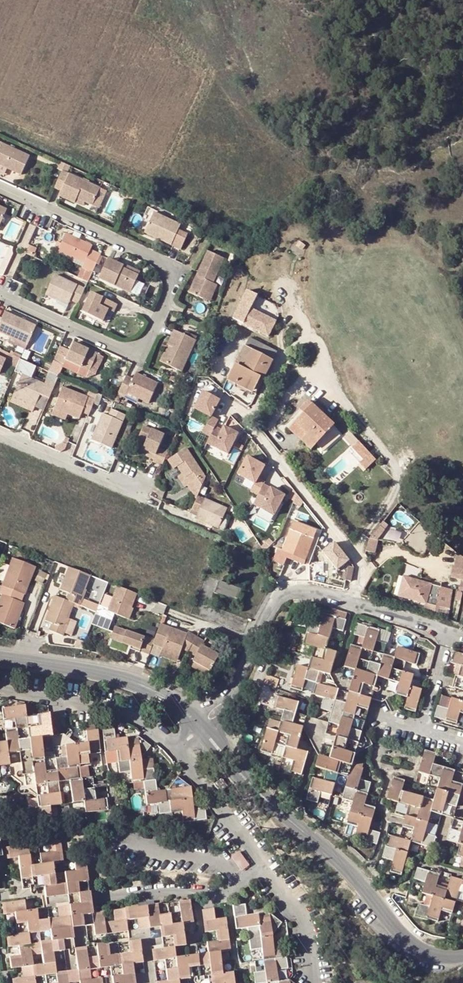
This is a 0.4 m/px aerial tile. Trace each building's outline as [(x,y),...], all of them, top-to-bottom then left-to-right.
[(20,175),(28,157),(0,144),(0,166),(20,175)] [(61,173),(68,176),(71,169),(65,166),(61,173)] [(59,197),(74,204),(77,200),(91,208),(100,191),(68,176),(61,173),(60,176),(57,180),(53,189),(60,193),(59,197)] [(91,208),(77,200),(74,204),(89,212),(91,208)] [(179,229),(152,216),(142,236),(178,253),(186,239),(176,234),(179,229)] [(84,266),(82,271),(93,276),(101,259),(90,254),(93,250),(67,238),(59,254),(84,266)] [(224,264),(209,256),(189,298),(203,304),(210,288),(212,289),(224,264)] [(131,298),(139,281),(124,274),(125,271),(109,263),(99,283),(131,298)] [(126,270),(125,271),(124,274),(139,281),(141,277),(126,270)] [(69,308),(71,304),(78,307),(85,293),(56,279),(47,298),(69,308)] [(212,289),(210,288),(203,304),(209,307),(216,291),(212,289)] [(257,296),(247,291),(233,320),(268,337),(276,322),(251,309),(257,296)] [(118,309),(92,297),(83,316),(103,325),(109,314),(111,315),(114,316),(118,309)] [(111,315),(109,314),(103,325),(106,326),(111,315)] [(14,341),(29,348),(37,330),(6,316),(3,322),(0,320),(0,336),(0,335),(14,341)] [(175,336),(168,351),(173,354),(165,370),(181,378),(196,346),(175,336)] [(262,345),(248,338),(244,347),(235,364),(240,367),(249,349),(258,354),(262,345)] [(26,353),(29,348),(14,341),(11,346),(26,353)] [(261,376),(265,377),(273,361),(277,352),(262,345),(258,354),(249,349),(240,367),(235,364),(227,381),(252,393),(260,377),(261,376)] [(56,364),(65,369),(67,365),(90,375),(98,358),(75,347),(70,355),(61,351),(56,364)] [(160,368),(165,370),(173,354),(168,351),(160,368)] [(5,364),(17,370),(21,360),(10,354),(6,362),(0,360),(0,374),(5,364)] [(61,379),(65,369),(56,364),(51,374),(60,378),(61,379)] [(13,396),(25,401),(37,407),(42,398),(50,402),(56,386),(48,383),(46,387),(22,376),(13,396)] [(265,377),(261,376),(260,377),(252,393),(256,395),(265,377)] [(127,381),(120,398),(128,401),(130,397),(142,403),(150,407),(158,389),(137,379),(134,384),(127,381)] [(221,398),(205,389),(196,406),(212,415),(221,398)] [(79,422),(83,414),(89,417),(98,396),(92,393),(88,401),(63,390),(54,411),(68,418),(79,422)] [(23,404),(25,401),(13,396),(12,399),(23,404)] [(142,403),(130,397),(128,401),(140,407),(142,403)] [(334,426),(311,405),(307,401),(301,408),(299,410),(290,419),(295,423),(308,435),(302,442),(311,450),(316,445),(332,428),(334,426)] [(65,424),(68,418),(54,411),(51,417),(65,424)] [(109,419),(103,417),(91,444),(111,452),(126,419),(112,412),(109,419)] [(219,418),(212,415),(204,430),(211,434),(216,425),(219,418)] [(289,431),(302,442),(308,435),(295,423),(289,431)] [(153,465),(162,469),(170,450),(162,446),(167,434),(146,424),(141,436),(154,442),(148,454),(150,455),(156,458),(153,465)] [(223,428),(216,425),(211,434),(207,441),(227,452),(238,432),(225,425),(223,428)] [(340,436),(332,428),(316,445),(323,451),(340,436)] [(236,460),(243,445),(236,442),(229,457),(236,460)] [(374,463),(360,442),(353,447),(362,461),(367,468),(374,463)] [(178,470),(183,476),(187,481),(188,480),(193,485),(189,487),(198,499),(199,496),(207,478),(186,451),(168,464),(174,473),(178,470)] [(251,491),(258,495),(264,484),(265,482),(258,478),(265,465),(247,456),(238,474),(255,483),(251,491)] [(362,461),(358,463),(362,471),(367,468),(362,461)] [(188,480),(187,481),(183,476),(179,479),(187,489),(189,487),(193,485),(188,480)] [(284,495),(264,484),(258,495),(253,503),(274,515),(284,495)] [(198,499),(193,510),(202,514),(198,522),(219,531),(229,509),(199,496),(198,499)] [(298,505),(290,515),(295,518),(302,508),(298,505)] [(290,527),(295,518),(290,515),(285,524),(290,527)] [(287,559),(289,554),(305,560),(314,538),(316,533),(293,523),(291,529),(282,551),(278,550),(273,562),(283,567),(287,559)] [(379,542),(370,539),(365,553),(375,556),(379,542)] [(262,549),(258,546),(254,551),(258,554),(262,549)] [(305,560),(289,554),(287,559),(303,566),(305,560)] [(14,559),(3,587),(24,596),(25,596),(28,588),(25,587),(30,575),(33,576),(37,568),(14,559)] [(85,590),(86,590),(92,576),(70,567),(61,592),(69,595),(66,601),(75,605),(81,607),(84,601),(81,599),(85,590)] [(450,578),(462,582),(462,569),(453,567),(450,578)] [(398,596),(400,596),(406,577),(404,576),(398,596)] [(449,610),(455,591),(432,584),(406,577),(400,596),(426,604),(449,610)] [(243,590),(222,581),(216,594),(238,603),(243,590)] [(132,606),(133,606),(138,593),(120,586),(110,611),(127,618),(132,606)] [(24,596),(3,587),(1,593),(0,594),(0,595),(4,597),(0,608),(0,624),(15,630),(25,605),(21,603),(24,596)] [(69,619),(75,605),(66,601),(56,598),(56,597),(46,622),(52,624),(49,631),(64,637),(67,630),(63,628),(68,618),(69,619)] [(135,607),(133,606),(132,606),(127,618),(130,619),(135,607)] [(102,608),(99,615),(105,617),(108,610),(102,608)] [(333,610),(330,616),(346,621),(349,614),(333,610)] [(314,613),(312,620),(321,622),(322,614),(314,613)] [(266,730),(260,753),(271,756),(274,745),(284,748),(281,759),(292,762),(289,773),(300,777),(307,754),(295,751),(303,729),(318,757),(315,768),(325,771),(322,782),(311,780),(305,801),(316,804),(319,793),(330,796),(337,775),(347,778),(340,799),(352,803),(346,825),(357,828),(354,839),(376,845),(379,834),(369,831),(375,809),(364,806),(370,784),(358,781),(362,770),(350,767),(353,756),(367,748),(360,733),(370,700),(381,704),(383,703),(393,696),(395,695),(406,699),(402,710),(414,714),(420,691),(409,688),(412,677),(401,674),(404,663),(415,666),(418,655),(397,649),(393,660),(382,657),(386,646),(376,642),(379,631),(357,625),(354,636),(359,638),(364,639),(361,650),(356,648),(350,646),(344,668),(330,675),(337,654),(325,651),(332,629),(343,632),(346,621),(330,616),(323,614),(320,625),(309,622),(303,644),(314,647),(307,670),(296,666),(289,688),(300,692),(304,681),(315,684),(312,696),(324,699),(320,711),(330,714),(317,721),(305,718),(294,715),(297,704),(276,698),(273,708),(284,712),(280,724),(277,733),(268,731),(266,730)] [(164,645),(164,647),(180,654),(183,648),(188,651),(197,636),(189,631),(187,633),(161,623),(155,639),(154,641),(164,645)] [(148,637),(116,626),(111,639),(118,641),(139,649),(150,653),(154,641),(155,639),(148,636),(148,637)] [(379,631),(376,642),(386,646),(390,634),(379,631)] [(192,660),(197,663),(209,670),(218,655),(201,644),(204,640),(197,636),(188,651),(195,655),(192,660)] [(138,653),(139,649),(118,641),(116,645),(138,653)] [(235,646),(226,642),(223,648),(232,652),(235,646)] [(177,660),(180,654),(164,647),(161,654),(177,660)] [(454,652),(450,663),(461,666),(454,688),(462,690),(462,655),(454,652)] [(206,674),(209,670),(197,663),(195,668),(206,674)] [(280,681),(267,677),(264,686),(277,691),(280,681)] [(452,699),(448,711),(437,708),(434,718),(457,725),(460,714),(462,715),(462,702),(452,699)] [(80,766),(87,765),(90,764),(89,754),(100,752),(97,729),(86,731),(87,742),(77,744),(64,734),(52,736),(49,713),(26,716),(24,705),(2,707),(4,719),(15,718),(16,729),(5,730),(6,741),(0,742),(0,777),(11,776),(37,796),(38,807),(27,808),(29,819),(51,816),(50,806),(61,804),(58,781),(69,780),(73,802),(84,801),(85,812),(108,809),(106,798),(95,799),(92,776),(89,777),(81,778),(80,766)] [(268,731),(277,733),(280,724),(272,721),(268,731)] [(103,729),(106,752),(117,751),(119,763),(120,773),(131,771),(132,783),(144,781),(145,788),(147,804),(158,803),(159,814),(182,811),(183,822),(207,819),(205,807),(194,809),(190,788),(178,777),(170,789),(156,790),(153,768),(142,769),(141,760),(141,759),(150,746),(138,736),(115,738),(114,727),(103,729)] [(284,748),(274,745),(271,756),(281,759),(284,748)] [(119,763),(117,751),(106,752),(107,764),(119,763)] [(456,772),(433,765),(436,755),(424,751),(418,773),(430,777),(423,799),(402,793),(405,782),(394,779),(387,801),(399,804),(396,815),(405,818),(399,839),(389,836),(382,858),(393,861),(390,873),(401,876),(410,843),(432,849),(448,841),(461,845),(457,856),(462,858),(462,774),(456,772)] [(141,760),(142,769),(153,768),(152,759),(141,760)] [(89,777),(87,765),(80,766),(81,778),(89,777)] [(227,784),(223,778),(216,783),(220,789),(227,784)] [(145,788),(144,781),(132,783),(133,790),(145,788)] [(159,814),(158,803),(147,804),(148,815),(159,814)] [(66,883),(56,884),(54,874),(53,862),(63,861),(60,840),(49,841),(50,852),(30,855),(28,843),(6,846),(8,857),(18,856),(21,878),(32,877),(33,887),(44,886),(47,907),(26,910),(24,899),(3,902),(5,913),(14,912),(17,933),(8,935),(9,946),(19,945),(20,955),(10,957),(12,968),(22,967),(23,977),(13,979),(14,982),(234,982),(233,971),(222,973),(220,952),(230,950),(225,917),(214,919),(213,908),(202,910),(205,931),(216,930),(217,940),(207,942),(208,952),(176,956),(174,946),(185,945),(182,923),(193,922),(190,900),(179,901),(180,911),(169,913),(168,903),(151,905),(141,906),(114,910),(116,920),(105,921),(103,911),(92,912),(91,904),(91,903),(89,891),(84,858),(75,859),(76,871),(64,873),(66,883)] [(247,866),(238,853),(232,857),(231,858),(240,871),(247,866)] [(453,860),(447,857),(444,863),(450,866),(453,860)] [(75,859),(63,861),(64,873),(76,871),(75,859)] [(64,873),(63,861),(53,862),(54,874),(64,873)] [(462,882),(451,879),(448,890),(437,886),(440,875),(418,869),(414,880),(425,883),(422,894),(428,896),(433,897),(430,908),(425,907),(419,905),(416,916),(438,922),(441,912),(452,915),(459,893),(462,894),(462,878),(462,882)] [(66,883),(64,873),(54,874),(56,884),(66,883)] [(23,888),(33,887),(32,877),(21,878),(23,888)] [(430,908),(433,897),(428,896),(425,907),(430,908)] [(244,905),(233,907),(236,929),(247,928),(250,949),(260,948),(264,971),(253,973),(255,982),(291,982),(287,980),(278,981),(276,970),(287,968),(284,945),(273,947),(271,934),(280,923),(268,913),(246,916),(244,905)]
